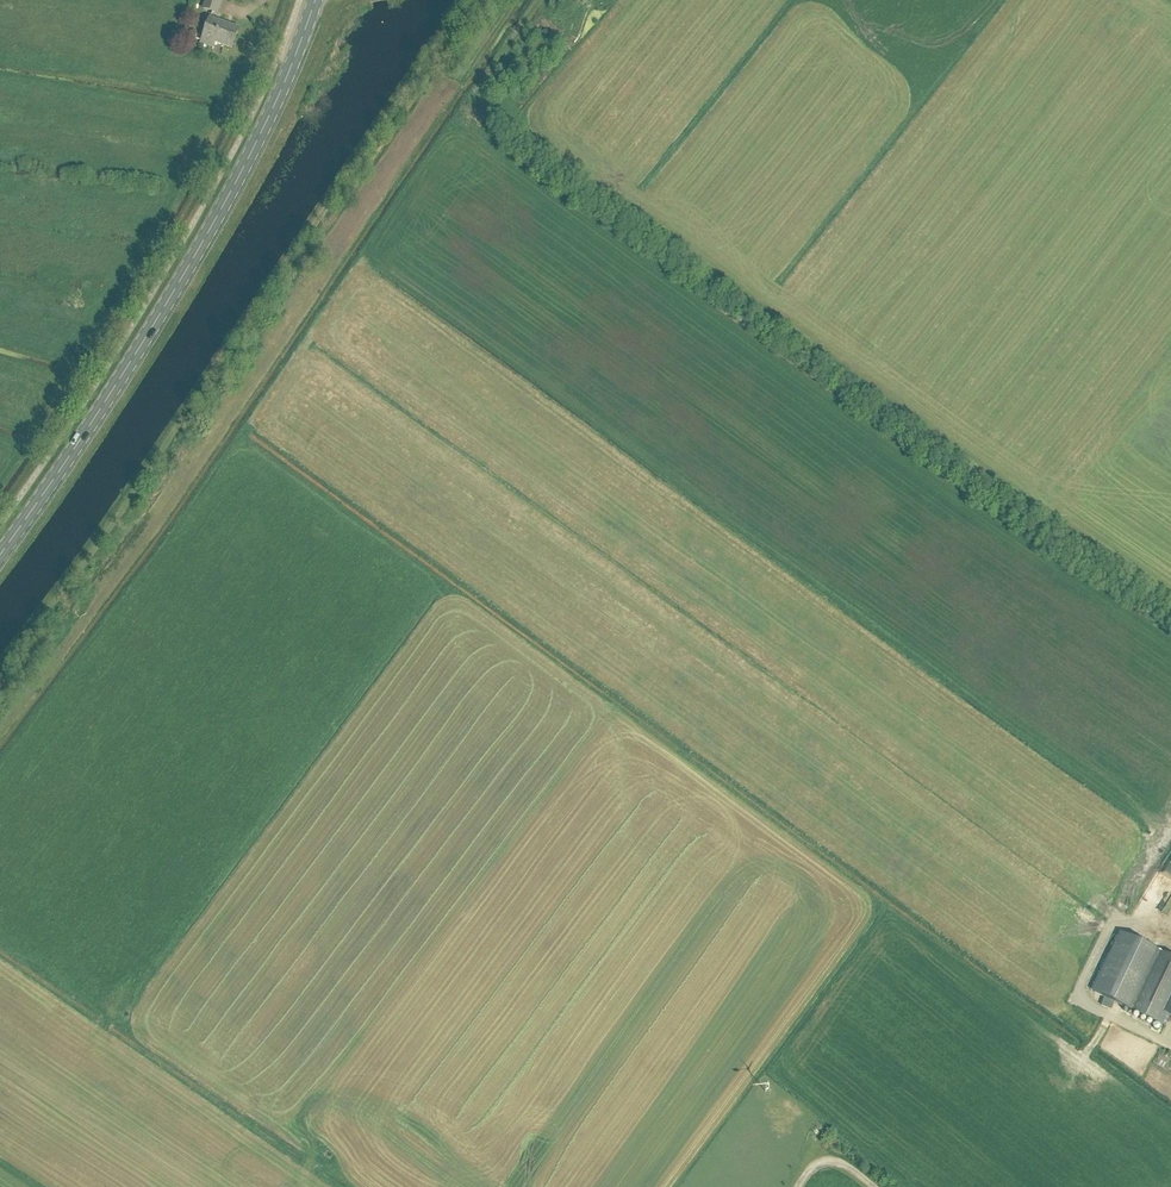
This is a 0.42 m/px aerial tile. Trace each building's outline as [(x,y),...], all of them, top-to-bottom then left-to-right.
[(222,0),(207,0),(203,9),(217,14),(222,0)] [(209,18),(201,39),(199,44),(213,49),(215,44),(232,50),(240,29),(209,18)] [(1094,994),(1162,1026),(1167,1015),(1170,1016),(1170,957),(1122,934),(1094,994)]
